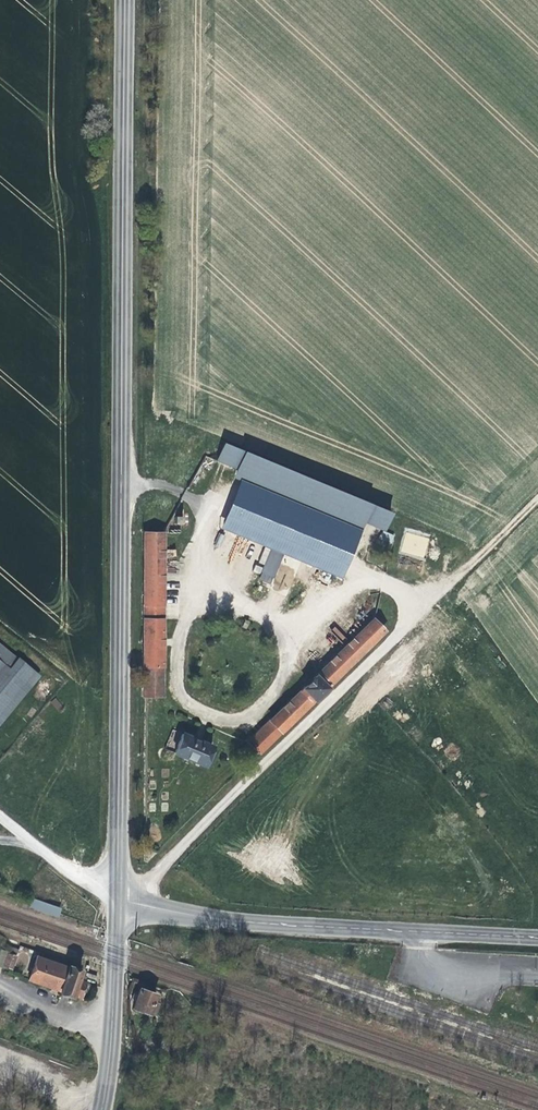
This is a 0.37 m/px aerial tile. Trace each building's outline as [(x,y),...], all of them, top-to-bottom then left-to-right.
[(378,522),(386,502),(218,436),(210,454),(230,462),(227,472),(355,523),(358,515),(378,522)] [(137,689),(140,690),(159,690),(159,667),(157,668),(157,525),(140,525),(137,689)] [(404,532),(400,553),(425,558),(429,537),(404,532)] [(264,564),(270,549),(265,547),(259,562),(264,564)] [(258,579),(270,585),(284,556),(269,548),(261,565),(264,566),(258,579)] [(276,575),(273,586),(288,591),(295,570),(286,567),(282,577),(276,575)] [(252,744),(378,622),(366,609),(239,732),(252,744)] [(26,681),(6,663),(14,652),(0,640),(0,714),(26,681)] [(199,760),(207,739),(177,727),(169,748),(199,760)] [(58,918),(62,909),(34,898),(30,907),(58,918)] [(17,955),(1,950),(0,952),(0,966),(13,970),(17,955)] [(25,974),(57,984),(65,961),(33,950),(25,974)] [(65,960),(65,961),(57,984),(57,985),(76,992),(82,975),(75,973),(78,964),(65,960)] [(149,994),(151,985),(137,979),(129,1000),(152,1008),(155,997),(149,994)]
